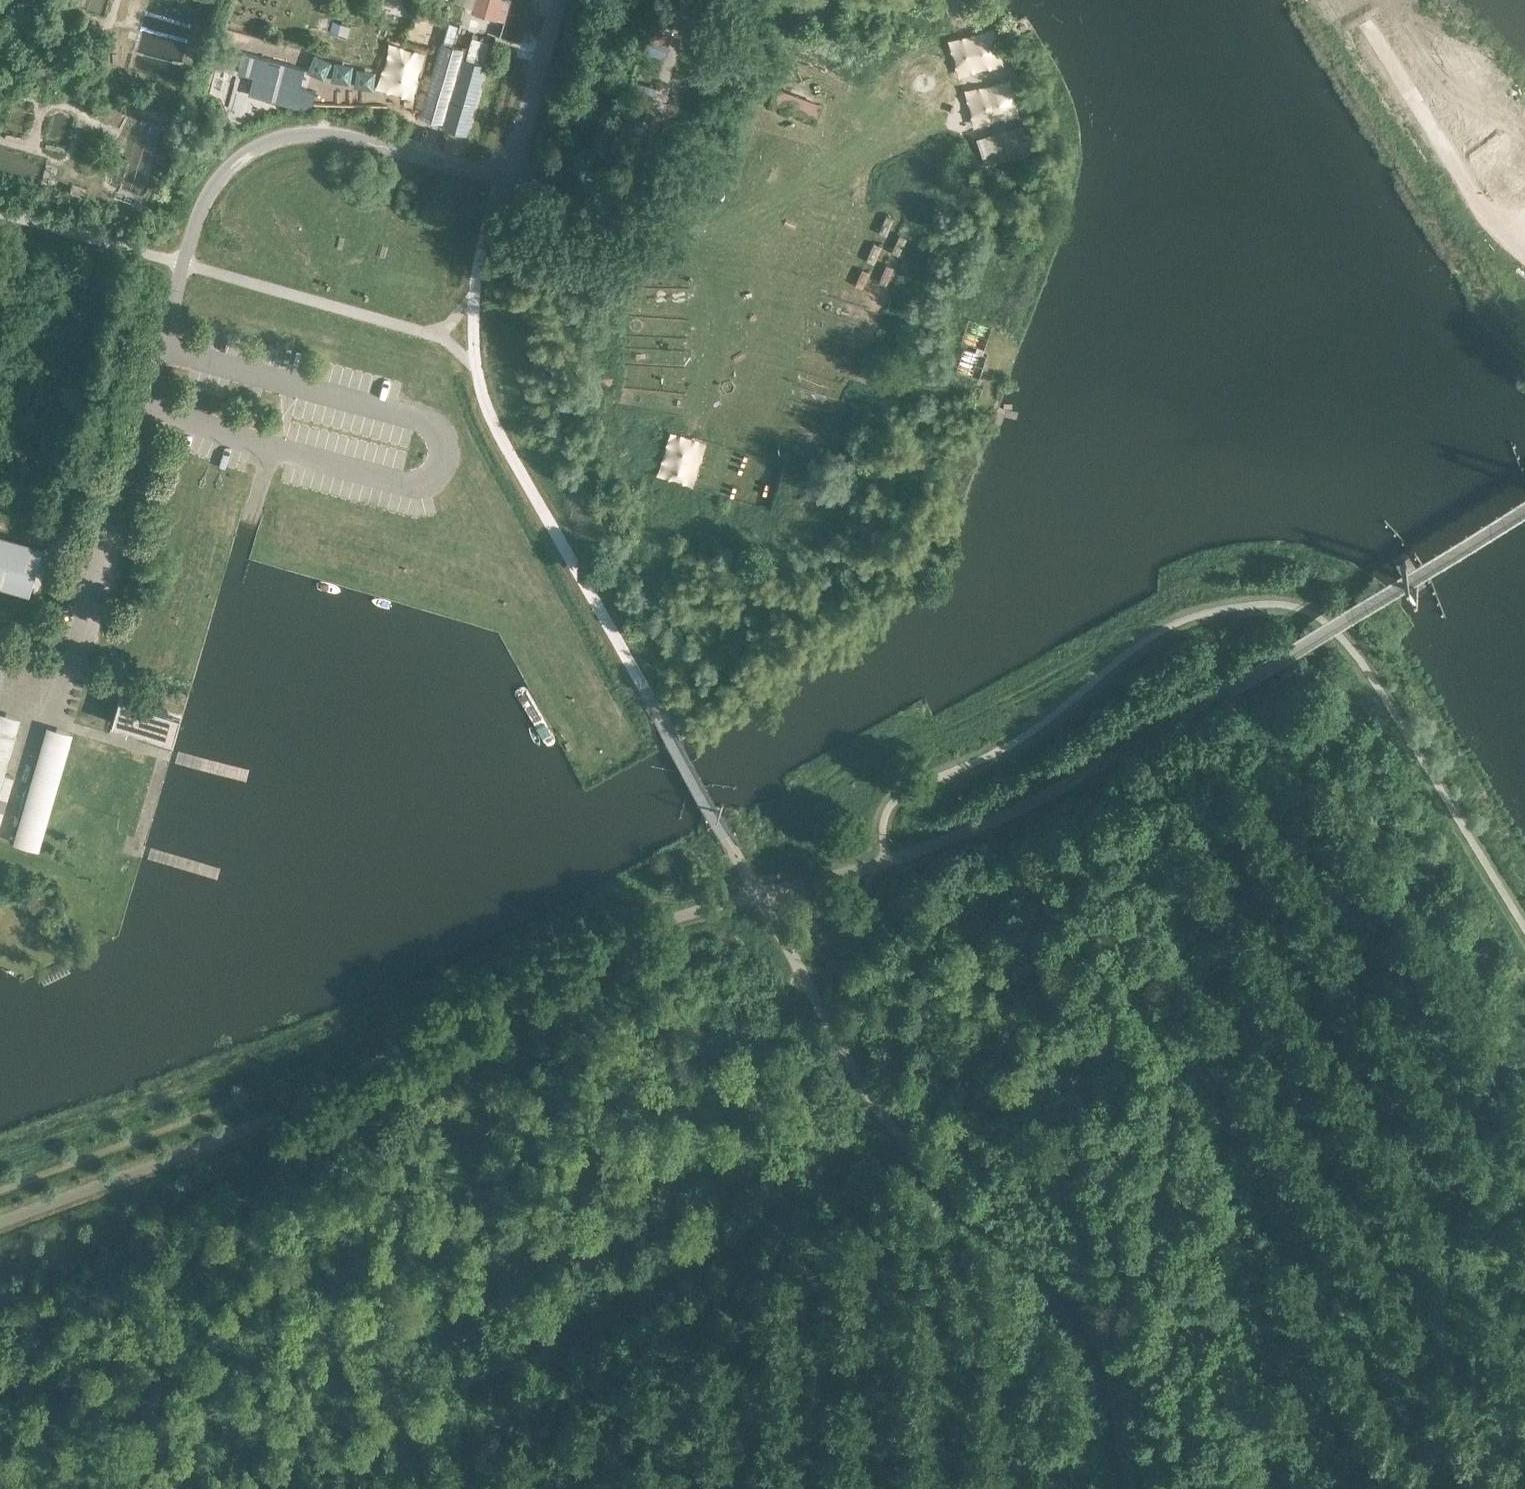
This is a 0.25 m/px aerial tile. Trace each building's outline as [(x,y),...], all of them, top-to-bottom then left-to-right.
[(464,9),(505,21),(511,0),(467,0),(464,9)] [(305,68),(243,51),(238,71),(253,76),(249,93),(311,110),(315,92),(300,88),(305,68)] [(475,93),(476,93),(485,64),(465,58),(457,88),(458,88),(455,99),(454,98),(445,128),(465,134),(473,104),(472,103),(475,93)] [(43,546),(0,534),(0,584),(30,593),(43,546)] [(119,701),(112,726),(160,740),(167,715),(119,701)] [(16,728),(0,723),(0,784),(16,728)] [(45,737),(14,842),(38,849),(69,744),(45,737)]
